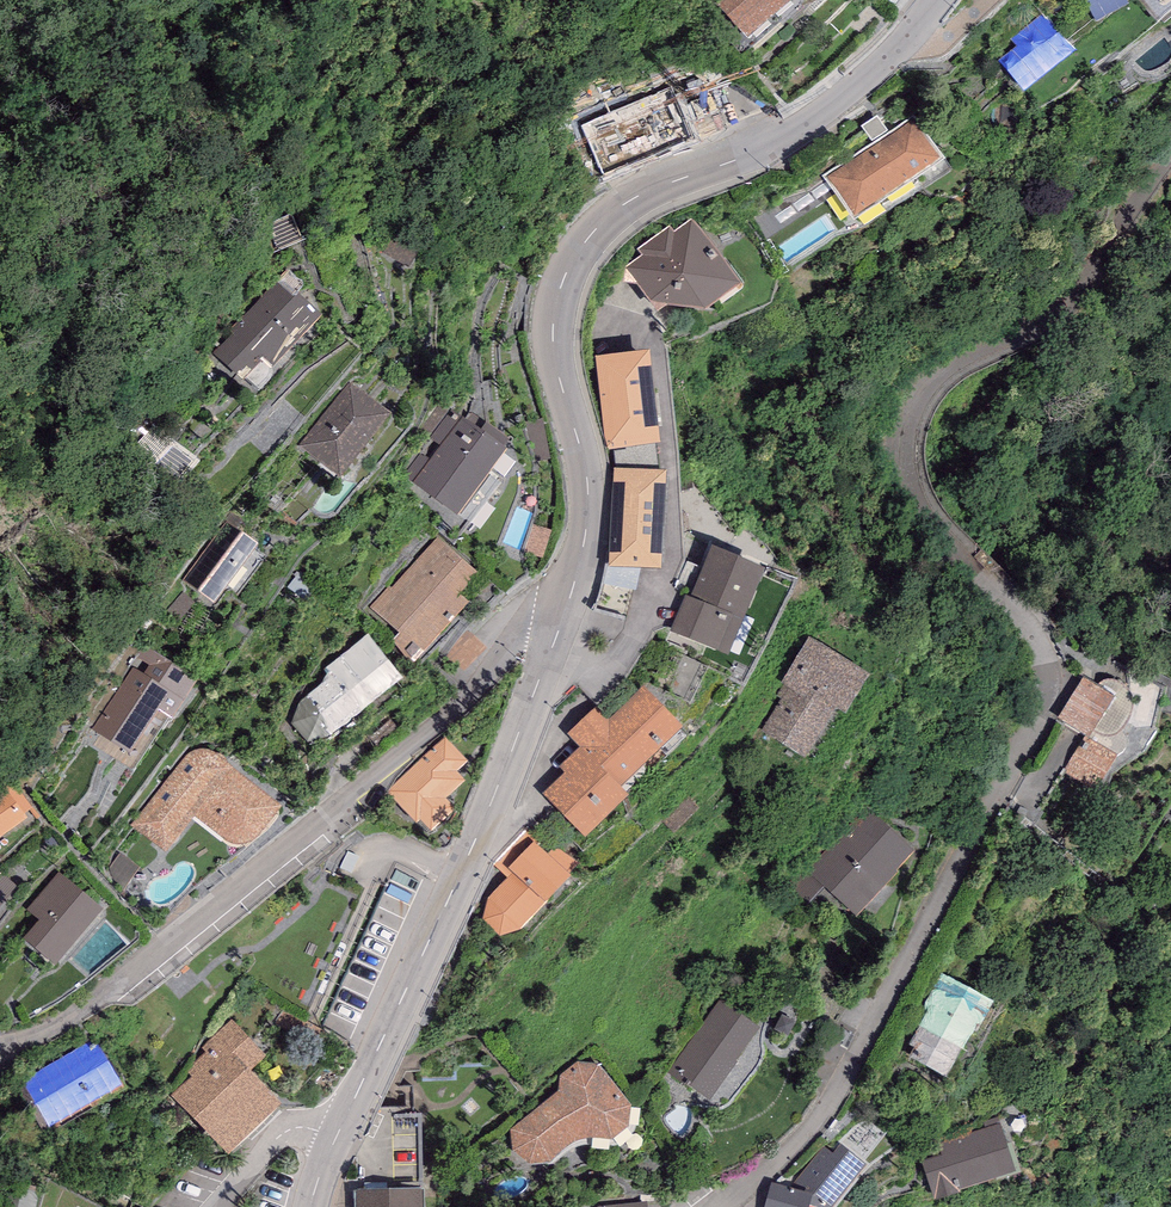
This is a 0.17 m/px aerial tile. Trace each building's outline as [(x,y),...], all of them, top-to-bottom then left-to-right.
[(715,3),(747,40),(777,15),(793,0),(718,0),(715,3)] [(801,0),(793,0),(777,15),(783,22),(804,3),(801,0)] [(1096,23),(1129,7),(1125,0),(1086,0),(1096,23)] [(1041,14),(1011,40),(1017,47),(999,61),(1025,93),(1075,51),(1049,20),(1047,21),(1041,14)] [(872,144),(823,176),(853,222),(944,162),(914,117),(889,133),(872,144)] [(861,128),(872,144),(889,133),(878,117),(861,128)] [(637,284),(651,303),(666,306),(704,312),(740,286),(691,218),(674,231),(669,224),(638,248),(643,254),(626,268),(637,284)] [(623,283),(637,284),(626,268),(623,283)] [(227,339),(213,354),(242,382),(262,362),(270,371),(322,318),(296,293),(304,284),(288,270),(224,336),(227,339)] [(658,313),(666,306),(651,303),(658,313)] [(649,352),(596,358),(606,450),(659,445),(649,352)] [(348,382),(299,446),(341,478),(391,414),(348,382)] [(507,451),(441,401),(420,429),(442,446),(429,462),(418,454),(402,475),(457,517),(507,451)] [(667,472),(614,470),(610,568),(661,571),(667,472)] [(226,521),(181,582),(213,605),(258,545),(226,521)] [(479,574),(438,537),(371,609),(399,634),(391,641),(413,664),(468,600),(460,594),(479,574)] [(765,569),(712,547),(690,598),(686,596),(670,633),(728,657),(765,569)] [(368,636),(325,670),(331,679),(299,703),(292,726),(309,743),(328,738),(403,680),(368,636)] [(870,676),(809,638),(778,686),(788,692),(764,731),(804,756),(835,708),(846,715),(870,676)] [(145,652),(93,729),(130,754),(157,712),(170,721),(195,685),(145,652)] [(1115,699),(1083,679),(1057,720),(1085,737),(1089,740),(1115,699)] [(597,707),(568,735),(580,748),(559,769),(564,774),(543,795),(585,840),(629,799),(620,790),(683,730),(644,688),(610,720),(597,707)] [(1089,740),(1085,737),(1062,773),(1095,793),(1117,757),(1089,740)] [(469,761),(446,738),(387,796),(427,837),(454,810),(445,800),(466,780),(458,772),(469,761)] [(187,756),(132,826),(165,853),(194,818),(225,841),(231,844),(236,845),(242,845),(248,843),(253,841),(281,808),(222,760),(213,754),(206,752),(197,752),(192,753),(187,756)] [(0,793),(0,838),(26,821),(4,790),(0,793)] [(822,847),(786,885),(809,906),(825,889),(856,919),(899,874),(897,871),(915,852),(866,807),(825,850),(822,847)] [(571,877),(533,842),(513,863),(504,855),(494,866),(508,878),(487,901),(517,929),(520,932),(571,877)] [(103,911),(59,873),(27,910),(40,921),(24,940),(55,966),(103,911)] [(10,897),(0,887),(0,908),(10,897)] [(517,929),(487,901),(486,906),(492,910),(491,913),(498,919),(496,926),(495,935),(500,937),(508,935),(512,930),(517,929)] [(994,1004),(942,975),(926,1002),(932,1005),(909,1046),(914,1050),(910,1058),(945,1078),(973,1029),(977,1032),(994,1004)] [(759,1029),(721,1001),(667,1073),(684,1086),(686,1083),(707,1098),(759,1029)] [(231,1020),(201,1048),(206,1054),(186,1072),(191,1077),(171,1096),(228,1157),(281,1107),(250,1074),(267,1058),(231,1020)] [(96,1041),(18,1084),(44,1131),(122,1088),(96,1041)] [(511,1132),(513,1153),(524,1166),(543,1165),(552,1160),(558,1154),(562,1150),(569,1146),(580,1142),(586,1141),(593,1141),(599,1141),(609,1142),(613,1142),(629,1128),(630,1107),(598,1065),(577,1062),(559,1077),(558,1093),(511,1132)] [(1000,1124),(941,1143),(944,1155),(922,1162),(935,1202),(1017,1176),(1000,1124)] [(790,1190),(812,1196),(809,1204),(818,1206),(834,1206),(857,1176),(825,1150),(790,1190)] [(772,1184),(765,1206),(809,1206),(809,1204),(812,1196),(790,1190),(772,1184)] [(355,1193),(355,1206),(424,1206),(423,1192),(355,1193)]
